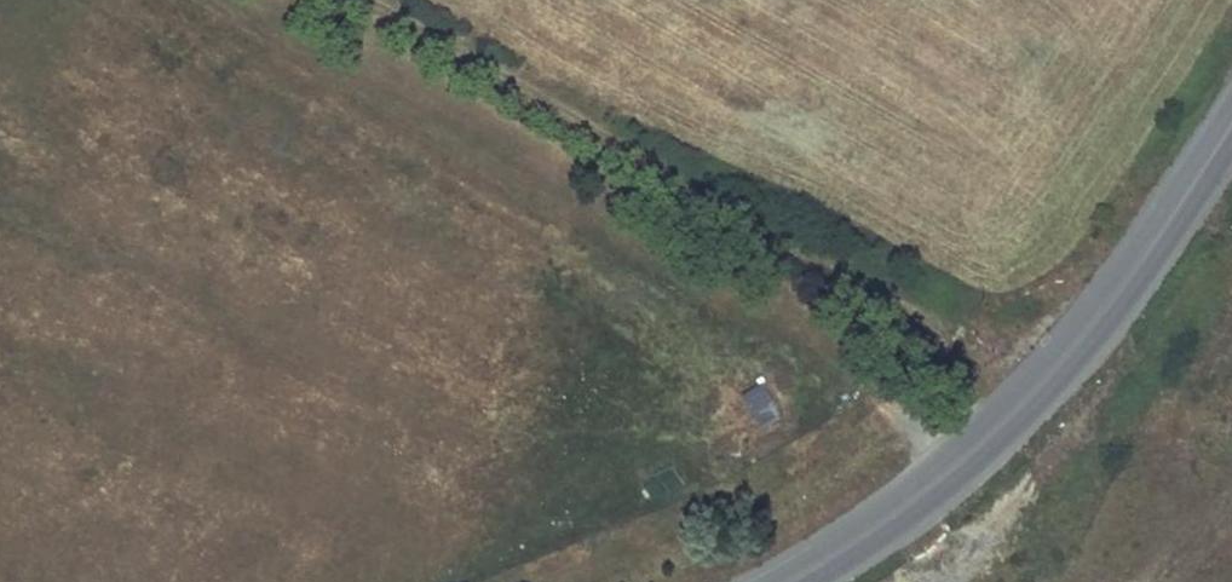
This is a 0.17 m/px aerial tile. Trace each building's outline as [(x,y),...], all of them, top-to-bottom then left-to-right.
[(764,382),(741,394),(760,429),(783,416),(764,382)]
